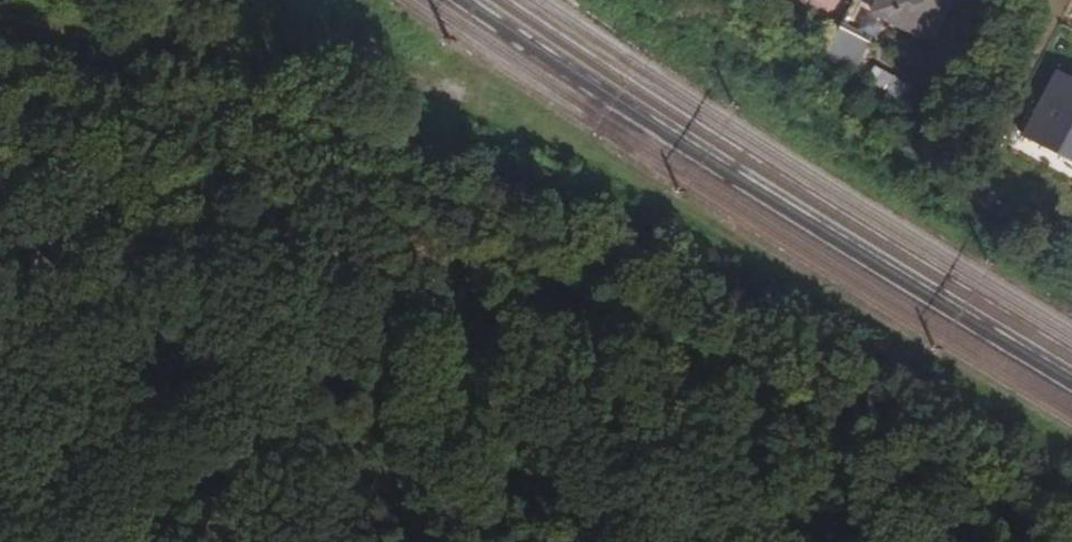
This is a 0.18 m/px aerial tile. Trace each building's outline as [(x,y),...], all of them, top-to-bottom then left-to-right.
[(871,12),(919,37),(937,0),(877,0),(871,12)] [(839,26),(825,53),(855,68),(869,42),(839,26)] [(1021,134),(1071,160),(1071,78),(1055,69),(1021,134)]
